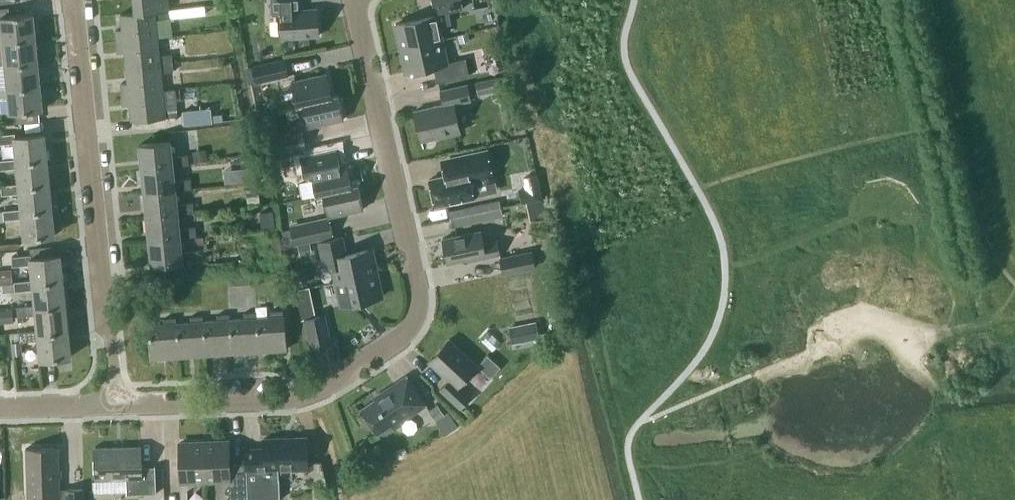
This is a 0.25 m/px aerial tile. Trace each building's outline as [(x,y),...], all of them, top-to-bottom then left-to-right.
[(135,12),(170,8),(169,0),(134,0),(135,12)] [(271,34),(281,34),(282,37),(320,35),(318,8),(302,9),(301,0),(273,0),(273,12),(280,12),(281,20),(270,21),(271,34)] [(402,47),(443,38),(440,25),(452,23),(449,11),(464,8),(462,0),(434,0),(437,14),(396,23),(402,47)] [(170,8),(135,12),(121,13),(122,29),(116,30),(117,41),(159,37),(157,17),(170,16),(170,8)] [(3,39),(36,36),(33,12),(0,16),(3,39)] [(5,63),(38,60),(36,36),(3,39),(5,63)] [(159,37),(117,41),(118,52),(125,52),(127,66),(173,62),(172,53),(160,54),(159,37)] [(482,55),(449,62),(443,38),(402,47),(407,71),(435,65),(439,82),(485,72),(482,55)] [(290,74),(287,58),(253,64),(256,81),(290,74)] [(5,63),(0,64),(0,88),(41,84),(38,60),(5,63)] [(173,62),(127,66),(128,82),(121,83),(122,94),(164,90),(163,71),(173,70),(173,62)] [(340,95),(340,94),(333,95),(328,72),(292,80),(298,104),(340,95)] [(506,88),(503,75),(476,82),(479,94),(506,88)] [(9,97),(10,112),(43,108),(41,84),(0,88),(0,98),(9,97)] [(422,140),(462,131),(455,103),(472,99),(469,84),(442,90),(445,104),(416,110),(422,140)] [(164,90),(122,94),(123,105),(131,105),(132,120),(167,117),(167,116),(178,115),(177,107),(166,108),(164,90)] [(345,118),(340,95),(298,104),(298,105),(304,103),(309,126),(345,118)] [(210,105),(184,107),(185,122),(211,120),(210,105)] [(307,147),(303,131),(271,137),(274,154),(307,147)] [(47,158),(45,133),(15,136),(15,132),(0,134),(0,143),(15,142),(17,158),(17,161),(47,158)] [(173,165),(174,165),(189,164),(188,154),(173,155),(171,141),(140,144),(142,168),(173,165)] [(208,160),(207,148),(194,149),(195,161),(208,160)] [(323,161),(320,148),(299,152),(302,165),(323,161)] [(442,159),(446,175),(431,178),(437,206),(476,197),(472,180),(495,175),(489,149),(442,159)] [(50,184),(47,158),(17,161),(17,158),(0,160),(0,168),(17,167),(19,183),(19,186),(50,184)] [(317,194),(359,184),(353,185),(348,162),(312,170),(317,194)] [(145,192),(176,189),(191,187),(190,179),(175,180),(174,165),(173,165),(142,168),(145,192)] [(542,198),(538,173),(523,176),(525,186),(519,188),(521,202),(542,198)] [(2,194),(20,192),(21,209),(22,212),(52,209),(50,184),(19,186),(19,183),(0,185),(0,194),(2,194)] [(324,193),(329,216),(365,208),(359,184),(317,194),(318,194),(324,193)] [(147,216),(178,213),(194,211),(193,202),(177,204),(176,189),(145,192),(147,216)] [(454,226),(504,212),(499,195),(449,209),(454,226)] [(22,212),(21,209),(3,210),(4,219),(22,217),(24,237),(55,234),(52,209),(22,212)] [(149,240),(181,237),(197,235),(196,226),(180,227),(178,213),(147,216),(149,240)] [(333,236),(328,216),(290,224),(294,245),(333,236)] [(282,230),(285,246),(293,245),(290,228),(282,230)] [(485,243),(482,230),(444,238),(449,262),(477,256),(478,258),(501,253),(498,240),(485,243)] [(325,269),(334,267),(337,281),(378,272),(373,248),(348,253),(344,235),(318,241),(325,269)] [(181,237),(149,240),(152,264),(183,261),(198,259),(197,250),(182,251),(181,237)] [(299,244),(301,253),(313,250),(311,242),(299,244)] [(536,266),(533,249),(500,256),(504,273),(536,266)] [(33,283),(64,280),(61,254),(31,257),(31,253),(12,255),(13,265),(31,263),(32,279),(33,283)] [(378,272),(337,281),(342,305),(384,296),(378,272)] [(33,288),(35,304),(35,308),(66,304),(64,280),(33,283),(32,279),(2,282),(3,291),(33,288)] [(38,333),(69,329),(66,304),(35,308),(35,304),(17,306),(17,307),(18,315),(36,313),(37,329),(38,333)] [(14,321),(14,315),(18,315),(17,307),(0,309),(0,322),(14,321)] [(258,317),(260,351),(287,349),(285,315),(282,316),(282,310),(271,311),(271,316),(258,317)] [(260,351),(258,317),(256,317),(256,312),(244,313),(244,318),(231,319),(233,353),(260,351)] [(332,343),(326,312),(306,316),(311,347),(332,343)] [(233,353),(231,319),(229,319),(229,314),(217,314),(217,320),(204,321),(206,354),(233,353)] [(206,354),(204,321),(203,321),(202,316),(190,316),(191,322),(176,322),(179,356),(206,354)] [(179,356),(176,322),(176,317),(163,318),(164,323),(149,324),(152,358),(179,356)] [(540,338),(537,320),(509,326),(512,343),(540,338)] [(37,329),(19,331),(14,331),(14,341),(38,338),(40,358),(71,355),(69,329),(38,333),(37,329)] [(441,388),(462,408),(472,396),(460,385),(479,365),(450,338),(430,360),(450,379),(441,388)] [(22,354),(21,341),(11,342),(13,355),(22,354)] [(362,408),(379,433),(392,424),(394,427),(427,404),(408,375),(383,391),(384,394),(362,408)] [(449,410),(445,413),(438,402),(429,408),(446,434),(458,425),(449,410)] [(246,447),(246,480),(247,499),(280,499),(280,469),(308,469),(308,437),(264,438),(264,447),(246,447)] [(205,441),(206,480),(229,480),(229,495),(226,498),(227,499),(245,499),(245,495),(244,463),(229,463),(229,440),(205,441)] [(206,480),(205,441),(180,441),(181,481),(206,480)] [(126,492),(153,492),(156,492),(156,466),(141,467),(141,443),(96,445),(96,479),(126,478),(126,492)] [(84,487),(66,487),(66,489),(59,489),(59,445),(27,447),(28,497),(51,496),(51,499),(84,499),(84,487)]
